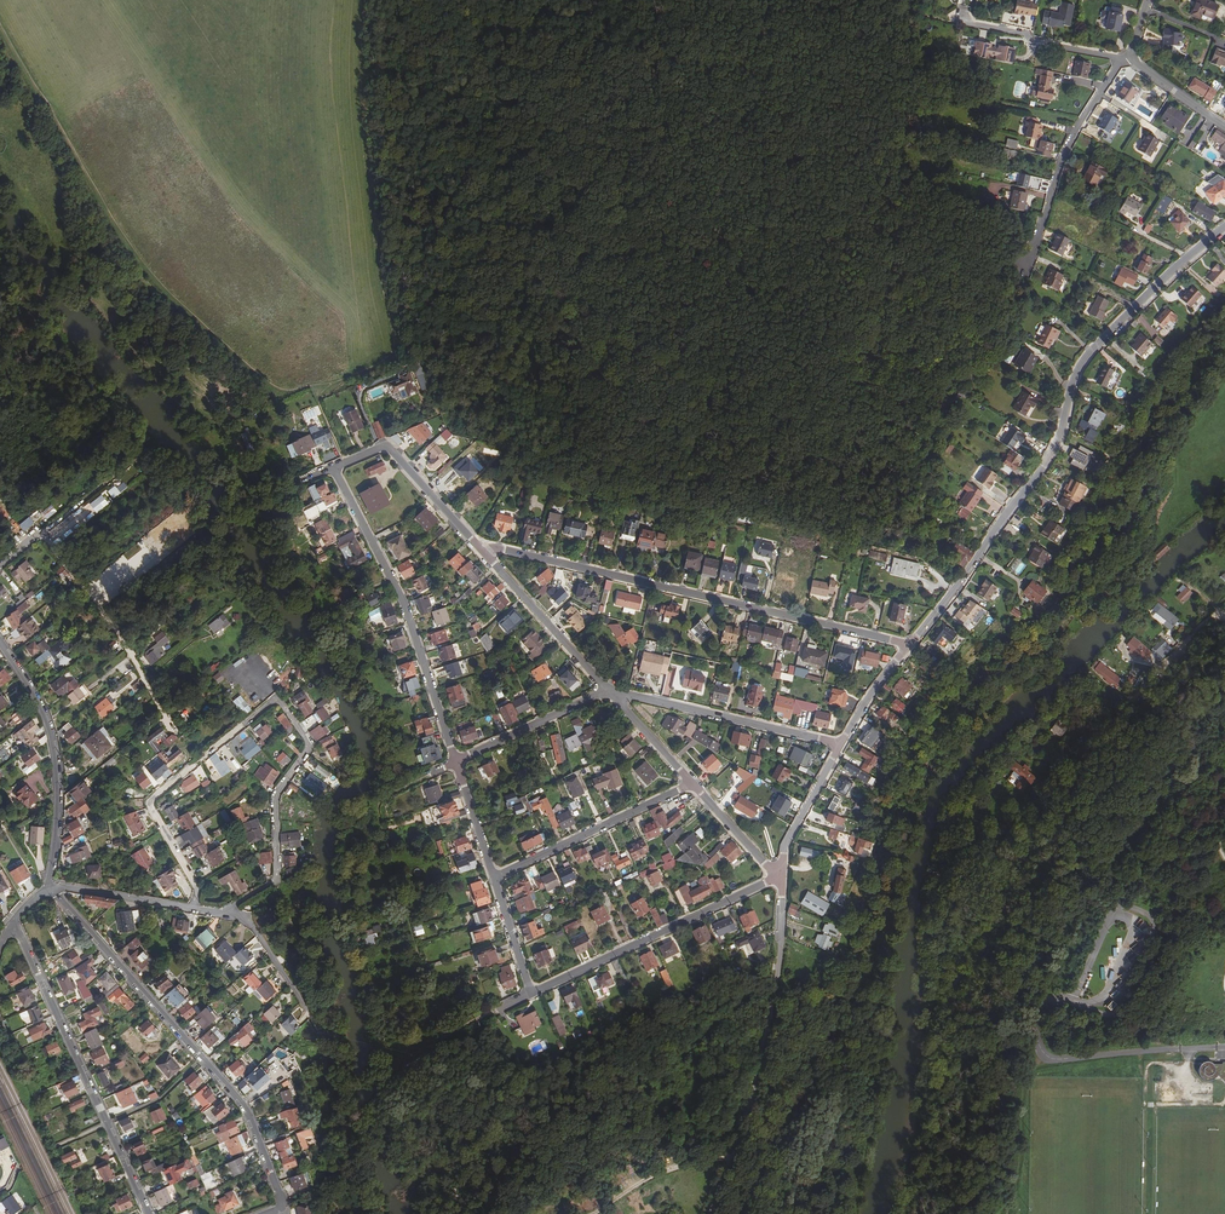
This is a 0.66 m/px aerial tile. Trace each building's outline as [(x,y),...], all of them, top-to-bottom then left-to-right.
[(1018,0),(1017,0),(1015,14),(1021,15),(1021,13),(1030,15),(1031,14),(1036,15),(1038,5),(1033,3),(1018,0)] [(1204,0),(1196,0),(1190,15),(1200,19),(1211,23),(1213,19),(1218,6),(1204,0)] [(1059,12),(1045,9),(1042,22),(1048,23),(1048,22),(1055,24),(1055,25),(1063,27),(1063,25),(1069,26),(1074,4),(1062,1),(1059,12)] [(1106,29),(1119,32),(1122,16),(1121,15),(1122,10),(1111,7),(1111,8),(1106,7),(1105,8),(1104,11),(1102,12),(1101,17),(1102,19),(1107,20),(1106,29)] [(1173,30),(1164,29),(1163,37),(1166,38),(1164,40),(1163,48),(1171,49),(1171,46),(1177,47),(1178,42),(1179,42),(1181,41),(1182,35),(1180,34),(1173,33),(1173,30)] [(995,60),(1012,64),(1015,49),(999,45),(998,49),(991,48),(992,44),(975,41),(972,56),(989,59),(990,54),(996,56),(995,60)] [(1216,48),(1210,63),(1219,67),(1221,64),(1224,66),(1224,52),(1216,48)] [(1090,64),(1076,61),(1073,76),(1086,79),(1087,73),(1088,73),(1090,64)] [(1041,75),(1038,89),(1033,88),(1032,95),(1037,96),(1037,97),(1041,98),(1040,101),(1048,103),(1049,99),(1051,100),(1053,90),(1049,89),(1053,72),(1037,69),(1035,74),(1041,75)] [(1210,88),(1194,78),(1189,87),(1211,101),(1221,84),(1214,81),(1210,88)] [(1128,103),(1136,90),(1126,83),(1117,97),(1128,103)] [(1178,113),(1170,107),(1163,117),(1166,119),(1164,122),(1178,132),(1182,126),(1182,127),(1187,119),(1184,118),(1185,116),(1179,112),(1178,113)] [(1098,127),(1109,134),(1117,119),(1106,113),(1098,127)] [(1028,127),(1026,137),(1036,139),(1041,140),(1042,135),(1040,134),(1042,130),(1037,129),(1038,124),(1037,124),(1038,119),(1027,117),(1025,126),(1028,127)] [(1199,130),(1203,133),(1207,127),(1203,124),(1199,130)] [(1216,135),(1213,140),(1224,148),(1224,136),(1217,130),(1215,134),(1216,135)] [(1204,134),(1201,139),(1206,143),(1209,138),(1204,134)] [(1149,157),(1158,141),(1148,135),(1139,151),(1149,157)] [(1188,146),(1192,139),(1188,137),(1183,143),(1188,146)] [(1008,139),(1006,146),(1016,149),(1018,141),(1008,139)] [(1036,139),(1034,148),(1038,149),(1038,150),(1050,153),(1052,143),(1041,140),(1036,139)] [(1017,152),(1004,148),(1002,154),(1016,157),(1017,152)] [(1104,176),(1107,170),(1092,162),(1083,180),(1095,186),(1101,174),(1104,176)] [(1020,173),(1017,186),(1026,189),(1030,176),(1020,173)] [(1223,181),(1224,180),(1223,178),(1218,175),(1207,182),(1214,187),(1223,181)] [(1223,181),(1214,187),(1222,197),(1224,195),(1224,183),(1223,181)] [(1214,187),(1206,193),(1213,204),(1222,197),(1214,187)] [(1028,194),(1014,191),(1010,208),(1023,211),(1028,194)] [(1128,197),(1119,211),(1125,214),(1127,212),(1135,216),(1142,205),(1133,200),(1136,195),(1131,192),(1128,197)] [(1164,195),(1156,210),(1163,214),(1167,207),(1169,208),(1173,202),(1171,201),(1172,200),(1164,195)] [(1193,212),(1209,222),(1215,213),(1198,203),(1193,212)] [(1174,214),(1177,218),(1171,223),(1179,233),(1184,229),(1182,227),(1189,222),(1179,210),(1174,214)] [(1177,218),(1174,214),(1168,219),(1171,223),(1177,218)] [(1148,234),(1153,227),(1147,224),(1143,232),(1148,234)] [(1068,244),(1070,240),(1058,234),(1050,250),(1062,256),(1062,255),(1066,257),(1072,246),(1068,244)] [(1151,257),(1144,254),(1138,267),(1135,265),(1133,268),(1145,274),(1149,266),(1147,264),(1151,257)] [(1217,264),(1212,269),(1214,270),(1213,272),(1207,278),(1216,287),(1224,277),(1224,271),(1217,264)] [(1133,286),(1137,276),(1138,274),(1123,266),(1115,283),(1121,286),(1124,281),(1133,286)] [(1047,275),(1049,276),(1045,285),(1057,291),(1062,282),(1060,281),(1063,275),(1050,269),(1047,275)] [(1201,295),(1192,287),(1186,294),(1186,293),(1180,299),(1190,307),(1201,295)] [(1195,312),(1206,299),(1201,295),(1190,308),(1195,312)] [(1089,314),(1101,320),(1103,315),(1101,314),(1108,301),(1098,296),(1089,314)] [(1156,321),(1163,327),(1169,320),(1172,322),(1177,317),(1167,308),(1156,321)] [(1046,325),(1037,342),(1048,348),(1053,338),(1054,336),(1057,337),(1059,332),(1046,325)] [(1135,340),(1136,341),(1131,348),(1141,356),(1152,344),(1141,333),(1135,340)] [(1023,350),(1018,358),(1020,358),(1016,366),(1028,373),(1034,363),(1033,362),(1036,357),(1023,350)] [(1096,382),(1105,387),(1113,371),(1104,366),(1096,382)] [(417,392),(408,370),(403,372),(404,374),(403,374),(403,375),(402,376),(402,377),(403,378),(401,379),(389,384),(392,393),(394,393),(394,395),(399,393),(402,399),(417,392)] [(1013,408),(1025,415),(1030,406),(1033,407),(1037,400),(1022,392),(1013,408)] [(1094,426),(1097,428),(1101,419),(1104,413),(1092,407),(1085,421),(1082,419),(1078,426),(1085,430),(1086,427),(1089,429),(1085,437),(1092,440),(1097,432),(1092,430),(1094,426)] [(348,425),(349,424),(353,433),(364,428),(356,409),(343,415),(348,425)] [(372,424),(378,439),(385,436),(379,421),(372,424)] [(421,444),(432,434),(422,423),(411,433),(421,444)] [(1026,437),(1011,427),(1008,432),(1001,443),(1011,449),(1018,440),(1022,443),(1026,437)] [(323,429),(311,434),(316,445),(323,442),(328,440),(323,429)] [(447,429),(442,433),(447,438),(452,433),(450,432),(447,429)] [(420,445),(421,444),(411,433),(410,434),(420,445)] [(311,448),(314,447),(310,436),(299,439),(300,440),(288,446),(286,446),(292,458),(298,455),(303,453),(303,451),(311,448)] [(456,446),(458,440),(453,438),(450,444),(456,446)] [(332,447),(328,440),(323,442),(326,449),(332,447)] [(433,441),(426,448),(432,454),(432,459),(428,462),(429,462),(428,463),(428,467),(430,469),(433,469),(434,468),(435,469),(442,463),(442,462),(445,459),(445,455),(442,452),(433,441)] [(950,444),(945,451),(949,454),(955,447),(950,444)] [(1068,456),(1072,448),(1064,445),(1060,452),(1068,456)] [(1077,451),(1072,448),(1068,456),(1073,459),(1070,464),(1083,471),(1093,452),(1080,445),(1077,451)] [(997,468),(1009,476),(1018,462),(1020,463),(1024,458),(1011,449),(1006,457),(1007,457),(1004,462),(1002,461),(997,468)] [(460,478),(463,475),(468,481),(483,468),(470,453),(452,469),(460,478)] [(365,470),(368,476),(378,472),(379,474),(387,471),(383,462),(365,470)] [(994,480),(997,475),(986,467),(976,481),(989,489),(993,483),(992,482),(991,482),(992,479),(994,480)] [(464,484),(456,474),(454,476),(450,472),(446,476),(458,490),(464,484)] [(1071,480),(1059,504),(1073,512),(1085,488),(1071,480)] [(959,504),(962,507),(971,512),(974,506),(973,506),(979,497),(982,492),(967,482),(963,488),(967,491),(959,504)] [(308,488),(314,499),(320,496),(329,492),(326,484),(316,489),(314,485),(308,488)] [(390,504),(379,484),(360,493),(371,514),(390,504)] [(106,491),(112,500),(120,495),(114,486),(106,491)] [(487,497),(477,486),(466,495),(476,506),(487,497)] [(333,493),(321,498),(323,500),(326,506),(337,501),(333,493)] [(96,514),(108,503),(100,494),(88,505),(96,514)] [(46,519),(56,512),(51,505),(41,512),(46,519)] [(965,520),(971,512),(962,507),(960,505),(955,513),(957,514),(965,520)] [(437,521),(426,509),(416,518),(427,530),(437,521)] [(39,526),(46,519),(36,510),(30,517),(39,526)] [(550,534),(551,528),(560,530),(564,516),(550,513),(545,533),(550,534)] [(510,530),(512,518),(498,514),(495,527),(499,528),(499,530),(505,532),(506,529),(510,530)] [(19,525),(24,531),(34,523),(29,517),(19,525)] [(330,529),(329,529),(324,518),(314,523),(326,546),(333,542),(330,535),(333,534),(330,529)] [(540,522),(526,519),(523,532),(521,539),(526,541),(528,531),(537,533),(540,522)] [(633,520),(632,523),(625,521),(622,533),(635,537),(639,522),(633,520)] [(1064,529),(1050,520),(1045,529),(1044,528),(1040,534),(1053,542),(1058,534),(1060,535),(1064,529)] [(564,533),(593,539),(596,527),(567,521),(564,533)] [(435,534),(438,538),(445,532),(442,528),(435,534)] [(1058,534),(1053,542),(1057,545),(1066,530),(1064,529),(1060,535),(1058,534)] [(611,546),(614,532),(602,530),(599,543),(604,545),(604,546),(605,547),(606,548),(607,548),(608,548),(609,548),(610,547),(611,546)] [(647,548),(651,549),(655,533),(641,530),(637,545),(642,547),(640,553),(645,554),(647,548)] [(355,536),(353,532),(342,537),(345,542),(354,537),(355,536)] [(655,533),(652,545),(665,548),(668,536),(655,533)] [(338,545),(340,549),(348,545),(354,557),(346,560),(350,568),(366,560),(354,537),(345,542),(341,543),(338,545)] [(403,542),(402,543),(398,537),(388,543),(391,549),(393,548),(399,560),(410,554),(403,542)] [(753,554),(771,558),(774,541),(756,537),(753,554)] [(63,542),(60,538),(53,543),(56,547),(63,542)] [(968,561),(973,553),(957,542),(952,550),(959,555),(955,561),(963,566),(967,560),(968,561)] [(1170,549),(1165,543),(1149,558),(1154,563),(1170,549)] [(348,545),(340,549),(346,560),(354,557),(348,545)] [(665,548),(652,545),(651,551),(664,554),(665,548)] [(1048,553),(1035,545),(1032,551),(1033,551),(1028,559),(1041,568),(1045,562),(1043,561),(1048,553)] [(868,558),(886,562),(885,565),(891,567),(893,556),(887,555),(888,552),(871,547),(868,558)] [(319,562),(329,556),(327,552),(317,558),(319,562)] [(688,552),(684,567),(699,570),(702,555),(688,552)] [(471,561),(467,563),(458,553),(449,562),(458,572),(457,573),(461,578),(475,566),(471,561)] [(1044,570),(1053,556),(1048,553),(1043,561),(1045,562),(1041,568),(1044,570)] [(705,558),(702,573),(716,576),(719,561),(705,558)] [(891,573),(898,574),(899,569),(905,571),(904,574),(917,577),(920,565),(894,559),(891,573)] [(405,578),(415,573),(408,561),(398,566),(405,578)] [(28,567),(24,562),(19,567),(19,568),(12,574),(18,580),(22,577),(26,583),(35,576),(28,567)] [(723,562),(720,575),(734,579),(737,566),(723,562)] [(484,575),(475,565),(475,566),(465,574),(474,584),(484,575)] [(1224,580),(1224,569),(1224,568),(1221,567),(1221,570),(1220,569),(1217,573),(1224,580)] [(66,569),(60,574),(62,578),(69,573),(66,569)] [(543,585),(554,576),(548,569),(537,578),(543,585)] [(775,577),(774,585),(790,589),(792,582),(795,583),(797,576),(787,573),(786,580),(775,577)] [(757,587),(759,580),(747,577),(748,575),(746,574),(745,577),(744,576),(742,586),(750,588),(751,585),(754,586),(757,587)] [(429,587),(423,575),(412,581),(415,587),(416,587),(417,589),(420,593),(429,587)] [(69,586),(75,581),(72,578),(66,583),(69,586)] [(986,599),(995,586),(984,578),(980,584),(980,585),(975,592),(986,599)] [(836,581),(830,580),(829,584),(813,580),(810,593),(827,597),(828,593),(828,592),(833,593),(836,581)] [(1032,581),(1024,592),(1027,594),(1032,599),(1036,602),(1045,591),(1032,581)] [(489,602),(505,588),(502,584),(496,589),(493,585),(492,587),(489,583),(483,589),(488,595),(485,598),(489,602)] [(542,596),(551,588),(552,587),(550,585),(547,588),(545,586),(538,592),(542,596)] [(558,588),(554,585),(549,590),(552,594),(558,588)] [(576,597),(584,599),(584,602),(586,602),(587,600),(595,602),(597,596),(589,594),(591,588),(579,585),(576,597)] [(364,592),(365,595),(372,592),(375,590),(372,586),(363,591),(364,592)] [(1182,593),(1189,599),(1193,595),(1186,588),(1182,593)] [(351,592),(347,594),(345,590),(339,593),(344,602),(354,598),(351,592)] [(559,591),(551,598),(556,602),(558,601),(560,603),(568,596),(565,592),(562,595),(559,591)] [(378,603),(372,592),(359,598),(362,605),(369,601),(371,606),(378,603)] [(642,598),(618,592),(615,605),(640,610),(642,598)] [(433,611),(427,595),(416,599),(421,615),(432,611),(433,611)] [(458,601),(459,604),(466,598),(464,595),(458,601)] [(509,603),(502,595),(494,603),(500,610),(509,603)] [(852,595),(849,606),(856,608),(859,609),(859,610),(859,611),(865,613),(868,599),(852,595)] [(27,599),(26,597),(16,604),(19,607),(26,601),(28,600),(27,599)] [(979,607),(968,599),(962,607),(959,605),(953,614),(961,620),(964,615),(969,619),(979,607)] [(13,615),(8,618),(16,628),(18,627),(27,620),(21,612),(30,605),(26,601),(19,607),(16,609),(17,610),(12,614),(13,615)] [(387,626),(397,623),(390,601),(380,606),(378,607),(372,610),(369,612),(372,621),(384,615),(387,626)] [(901,623),(905,606),(894,603),(890,620),(901,623)] [(679,606),(673,605),(672,607),(669,606),(661,604),(659,612),(664,613),(663,616),(670,618),(671,615),(677,616),(679,606)] [(592,611),(598,615),(599,612),(600,606),(596,605),(593,605),(592,611)] [(588,624),(577,612),(572,606),(565,612),(571,617),(570,618),(574,622),(573,623),(576,627),(575,628),(579,633),(588,624)] [(1178,619),(1162,606),(1160,608),(1156,613),(1173,626),(1178,619)] [(437,626),(449,622),(445,607),(433,611),(432,611),(437,626)] [(1021,613),(1014,607),(1010,612),(1017,617),(1017,618),(1021,613)] [(499,623),(508,634),(523,620),(514,609),(499,623)] [(87,616),(83,611),(78,616),(82,620),(87,616)] [(1166,620),(1156,613),(1154,615),(1164,623),(1166,620)] [(469,620),(471,624),(478,619),(475,614),(469,620)] [(34,625),(35,623),(37,622),(32,615),(29,619),(34,625)] [(219,618),(214,622),(217,626),(213,630),(216,633),(221,629),(220,627),(224,623),(219,618)] [(568,620),(575,628),(576,627),(573,623),(574,622),(570,618),(568,620)] [(27,620),(18,627),(21,630),(20,632),(22,634),(23,635),(24,634),(27,638),(39,629),(35,623),(34,625),(29,619),(27,620)] [(698,622),(699,622),(701,620),(708,628),(701,619),(698,622)] [(102,623),(98,620),(93,625),(97,629),(102,623)] [(690,630),(701,642),(712,632),(708,628),(701,620),(699,622),(690,630)] [(764,628),(745,623),(743,635),(746,636),(757,639),(756,643),(761,644),(761,640),(764,628)] [(625,633),(619,624),(609,625),(622,646),(630,641),(631,643),(639,638),(633,628),(625,633)] [(943,624),(931,639),(936,643),(942,636),(950,642),(956,634),(943,624)] [(724,626),(720,643),(729,645),(731,640),(736,641),(739,631),(732,629),(732,627),(724,626)] [(771,648),(779,650),(783,632),(764,627),(764,628),(761,640),(772,643),(771,648)] [(433,643),(434,645),(447,640),(444,630),(438,632),(437,630),(427,634),(427,637),(431,636),(432,640),(431,641),(431,643),(433,643)] [(542,645),(544,643),(533,631),(522,641),(532,653),(529,656),(533,661),(546,649),(542,645)] [(154,638),(157,643),(145,653),(153,663),(166,653),(160,646),(169,640),(162,632),(154,638)] [(389,637),(394,651),(404,647),(401,639),(403,639),(403,638),(404,637),(403,634),(402,633),(401,634),(401,633),(389,637)] [(487,652),(495,646),(486,634),(480,639),(480,640),(481,641),(486,650),(487,652)] [(43,653),(35,659),(40,665),(50,658),(60,670),(68,663),(68,661),(71,658),(69,657),(70,654),(68,652),(66,654),(63,654),(63,653),(63,651),(65,649),(68,649),(70,648),(71,643),(69,641),(66,642),(65,639),(64,637),(50,648),(43,653)] [(784,649),(796,652),(798,640),(787,637),(784,649)] [(43,653),(50,648),(44,640),(37,646),(34,642),(27,648),(33,656),(41,650),(43,653)] [(114,641),(108,645),(111,649),(117,646),(114,641)] [(486,650),(481,641),(477,644),(482,653),(486,650)] [(1157,655),(1165,645),(1159,641),(1151,651),(1157,655)] [(1135,651),(1141,656),(1145,651),(1139,646),(1134,642),(1130,647),(1136,651),(1135,651)] [(442,658),(441,658),(443,662),(456,658),(452,645),(439,649),(441,653),(442,658)] [(836,645),(834,657),(844,659),(842,667),(851,670),(855,652),(847,650),(848,648),(836,645)] [(923,652),(930,657),(935,650),(928,645),(923,652)] [(802,661),(824,666),(827,653),(805,648),(802,661)] [(863,650),(860,663),(877,667),(880,654),(863,650)] [(665,657),(644,652),(640,668),(661,673),(665,657)] [(482,671),(485,670),(484,666),(489,664),(487,659),(479,661),(482,671)] [(414,667),(418,666),(417,660),(400,666),(404,678),(405,677),(410,676),(416,674),(414,667)] [(1105,680),(1106,681),(1109,677),(1104,673),(1107,670),(1101,666),(1101,665),(1098,662),(1096,660),(1094,662),(1096,663),(1091,669),(1105,680)] [(447,673),(448,679),(461,676),(458,662),(439,668),(441,675),(447,673)] [(906,662),(900,669),(903,671),(909,664),(906,662)] [(538,681),(550,673),(545,664),(532,672),(538,681)] [(563,667),(555,675),(568,689),(576,681),(563,667)] [(677,668),(673,685),(682,686),(688,688),(688,687),(693,688),(693,690),(700,692),(704,676),(695,674),(695,672),(686,670),(677,668)] [(795,668),(793,675),(807,679),(809,671),(795,668)] [(4,669),(0,672),(0,684),(2,686),(11,679),(4,669)] [(297,670),(294,677),(301,679),(303,672),(297,670)] [(219,673),(212,676),(216,684),(223,680),(219,673)] [(67,691),(70,694),(78,687),(81,685),(75,678),(70,683),(65,676),(53,685),(61,696),(67,691)] [(410,676),(405,677),(406,681),(403,682),(403,693),(408,692),(415,689),(420,688),(417,678),(411,680),(410,676)] [(1108,682),(1112,685),(1115,681),(1109,677),(1106,681),(1108,682)] [(894,689),(903,696),(911,685),(902,678),(894,689)] [(141,686),(138,682),(132,687),(135,691),(141,686)] [(453,710),(466,705),(464,699),(459,684),(446,689),(451,703),(453,710)] [(885,684),(882,688),(889,693),(892,689),(885,684)] [(715,685),(712,698),(727,702),(731,689),(715,685)] [(746,705),(754,707),(754,705),(759,706),(762,693),(761,693),(762,688),(752,685),(751,691),(749,690),(746,705)] [(85,696),(78,687),(70,694),(68,695),(72,701),(75,704),(85,696)] [(254,687),(247,692),(252,700),(260,694),(254,687)] [(845,692),(832,689),(829,703),(842,706),(844,698),(845,692)] [(308,698),(303,691),(291,699),(297,707),(306,700),(308,698)] [(550,696),(553,703),(562,699),(559,691),(555,693),(555,694),(550,696)] [(9,703),(4,696),(2,697),(0,694),(0,711),(9,703)] [(530,694),(525,696),(530,708),(536,705),(530,694)] [(777,695),(774,708),(775,708),(775,710),(778,711),(777,715),(782,717),(783,712),(784,713),(783,717),(788,719),(791,705),(783,703),(784,697),(777,695)] [(251,710),(240,696),(236,699),(242,706),(239,709),(244,716),(251,710)] [(513,703),(518,714),(530,708),(525,696),(513,702),(513,703)] [(308,698),(306,700),(306,701),(299,706),(305,716),(313,711),(307,702),(309,701),(308,699),(308,698)] [(316,711),(317,712),(323,707),(323,706),(329,702),(326,698),(315,706),(318,710),(316,711)] [(892,707),(899,713),(905,705),(896,698),(892,704),(893,705),(892,707)] [(809,702),(795,699),(794,704),(794,706),(793,709),(792,712),(800,714),(801,708),(807,710),(809,702)] [(816,704),(809,702),(807,710),(814,712),(816,704)] [(99,714),(102,718),(114,708),(111,705),(104,710),(102,707),(104,706),(102,703),(95,708),(99,714)] [(513,703),(510,705),(509,704),(500,709),(507,724),(517,720),(516,719),(520,717),(518,714),(513,703)] [(224,706),(222,704),(215,710),(217,712),(224,706)] [(317,712),(323,721),(330,716),(323,707),(317,712)] [(876,714),(885,720),(888,716),(895,721),(897,717),(882,707),(876,714)] [(29,716),(23,708),(16,713),(23,721),(29,716)] [(816,711),(813,722),(829,726),(831,715),(816,711)] [(18,724),(23,721),(16,713),(12,716),(12,718),(16,724),(18,724)] [(213,715),(211,713),(201,721),(203,723),(213,715)] [(312,714),(305,720),(311,728),(318,722),(312,714)] [(425,731),(426,735),(433,733),(431,723),(436,721),(435,716),(415,722),(418,733),(425,731)] [(681,726),(683,723),(668,716),(662,726),(676,734),(678,731),(683,735),(683,733),(686,728),(681,726)] [(285,731),(292,726),(286,717),(280,721),(284,726),(282,728),(285,731)] [(581,726),(582,726),(579,719),(571,722),(575,729),(581,726)] [(1051,728),(1061,735),(1067,727),(1057,719),(1051,728)] [(32,720),(17,733),(19,736),(21,735),(24,739),(25,739),(31,746),(38,741),(40,740),(33,732),(38,728),(32,720)] [(470,741),(470,740),(477,737),(472,721),(451,727),(453,733),(459,730),(461,734),(460,734),(461,739),(462,739),(464,744),(470,741)] [(1086,727),(1093,732),(1098,726),(1091,721),(1086,727)] [(80,736),(69,722),(64,726),(68,731),(64,734),(71,744),(80,736)] [(688,743),(693,739),(695,730),(696,726),(690,722),(686,728),(683,733),(688,736),(685,740),(688,743)] [(261,737),(263,740),(271,733),(265,725),(263,727),(260,724),(253,730),(259,738),(261,737)] [(590,745),(597,742),(594,736),(597,735),(593,725),(583,730),(582,730),(583,731),(577,734),(581,743),(582,742),(587,751),(592,749),(590,745)] [(870,748),(880,732),(871,725),(860,741),(870,748)] [(295,730),(292,726),(285,731),(288,735),(295,730)] [(311,732),(313,735),(314,734),(316,736),(314,737),(317,741),(328,732),(325,726),(322,729),(320,726),(311,732)] [(158,755),(161,752),(163,751),(156,742),(161,738),(168,746),(178,739),(175,736),(171,735),(168,737),(161,728),(146,740),(158,755)] [(695,730),(693,739),(697,742),(715,752),(719,744),(695,730)] [(1032,736),(1038,740),(1042,734),(1036,730),(1032,736)] [(105,738),(99,731),(83,745),(95,759),(114,744),(107,736),(105,738)] [(734,732),(731,743),(748,747),(751,736),(734,732)] [(1025,734),(1036,742),(1038,740),(1032,736),(1027,732),(1025,734)] [(292,733),(287,737),(291,741),(296,738),(292,733)] [(559,734),(551,736),(553,746),(554,749),(557,763),(565,761),(559,734)] [(565,740),(570,751),(582,745),(581,743),(577,734),(565,740)] [(47,742),(46,735),(40,740),(38,741),(42,745),(47,742)] [(419,750),(422,764),(440,760),(434,735),(421,739),(423,749),(419,750)] [(621,741),(625,746),(623,748),(630,757),(640,748),(628,735),(621,741)] [(334,745),(331,737),(320,742),(323,747),(328,745),(329,747),(327,748),(332,758),(341,754),(336,744),(334,745)] [(759,760),(762,760),(764,752),(764,751),(765,747),(765,746),(766,740),(761,739),(757,756),(754,756),(754,754),(751,753),(749,765),(757,767),(759,760)] [(258,743),(263,749),(266,747),(261,740),(258,743)] [(254,742),(242,752),(245,757),(257,747),(254,742)] [(676,754),(686,745),(685,743),(674,752),(676,754)] [(606,744),(605,744),(593,755),(592,752),(588,754),(591,760),(595,758),(608,747),(606,744)] [(168,757),(176,751),(173,746),(164,752),(168,757)] [(702,746),(691,756),(698,764),(709,754),(702,746)] [(812,754),(795,746),(789,758),(806,767),(812,754)] [(644,758),(651,752),(647,748),(641,754),(644,758)] [(858,754),(866,758),(864,762),(872,767),(878,759),(862,749),(858,754)] [(28,766),(24,769),(28,775),(34,771),(30,766),(33,763),(35,762),(40,758),(33,750),(22,758),(28,766)] [(161,759),(168,768),(178,760),(179,761),(185,757),(179,750),(167,760),(161,752),(158,755),(161,759)] [(290,760),(283,753),(277,759),(283,765),(285,763),(286,765),(290,760)] [(216,754),(210,759),(222,777),(231,771),(224,761),(221,762),(216,754)] [(721,764),(712,755),(703,763),(711,773),(721,764)] [(116,761),(113,757),(104,764),(107,768),(116,761)] [(168,768),(161,759),(147,770),(153,777),(156,780),(160,777),(159,776),(162,773),(169,768),(168,768)] [(319,765),(312,760),(311,761),(311,760),(309,763),(309,764),(316,769),(315,770),(327,779),(331,774),(319,765)] [(483,766),(488,777),(499,772),(494,761),(483,766)] [(1028,781),(1030,783),(1035,777),(1013,761),(1009,766),(1014,770),(1017,772),(1022,777),(1016,784),(1017,785),(1019,782),(1021,782),(1022,783),(1025,779),(1028,781)] [(30,766),(34,771),(38,767),(35,762),(30,766)] [(635,771),(647,785),(657,776),(645,762),(635,771)] [(872,767),(864,762),(860,768),(868,774),(872,767)] [(843,768),(858,776),(857,778),(867,783),(870,776),(846,763),(843,768)] [(772,778),(781,783),(785,776),(787,777),(791,771),(779,764),(772,778)] [(260,767),(254,776),(270,786),(278,773),(266,765),(264,769),(260,767)] [(147,770),(147,769),(135,779),(144,789),(152,783),(149,779),(153,777),(147,770)] [(622,784),(616,769),(603,774),(604,776),(605,777),(599,780),(598,778),(594,779),(597,788),(607,784),(613,782),(615,787),(622,784)] [(578,770),(563,777),(573,797),(588,790),(578,770)] [(1011,780),(1016,784),(1022,777),(1017,772),(1013,778),(1011,780)] [(327,786),(311,773),(304,782),(313,789),(315,787),(322,793),(327,786)] [(200,783),(195,775),(185,781),(190,791),(196,788),(195,786),(200,783)] [(748,779),(737,790),(740,794),(758,778),(754,775),(748,780),(748,779)] [(851,788),(850,787),(853,783),(845,778),(837,792),(845,796),(848,791),(849,792),(851,788)] [(1015,785),(1021,790),(1028,781),(1025,779),(1022,783),(1021,782),(1019,782),(1017,785),(1016,784),(1015,785)] [(83,798),(91,792),(83,781),(70,791),(78,802),(82,799),(83,798)] [(289,795),(293,790),(295,788),(291,785),(285,792),(289,795)] [(430,803),(443,799),(438,785),(434,786),(430,787),(426,789),(430,803)] [(37,799),(27,786),(16,794),(19,799),(22,797),(27,805),(29,804),(30,805),(37,799)] [(133,794),(135,790),(127,786),(125,790),(133,794)] [(526,797),(540,791),(539,789),(525,796),(526,797)] [(770,809),(777,794),(773,792),(766,807),(770,809)] [(516,814),(524,811),(519,795),(511,798),(514,806),(516,814)] [(734,807),(752,817),(757,808),(735,795),(732,799),(737,802),(734,807)] [(771,810),(784,817),(791,802),(779,795),(771,810)] [(526,797),(525,796),(522,797),(529,811),(532,810),(526,797)] [(828,808),(833,811),(840,799),(835,796),(828,808)] [(556,817),(547,798),(542,800),(540,797),(530,801),(534,809),(541,806),(543,810),(545,808),(547,812),(554,828),(560,826),(556,817)] [(78,802),(77,802),(78,803),(67,810),(71,816),(73,814),(76,818),(84,812),(85,813),(90,810),(83,798),(82,799),(78,802)] [(458,813),(454,799),(421,810),(426,827),(467,814),(465,811),(458,813)] [(162,806),(164,810),(165,810),(172,806),(170,802),(162,806)] [(570,812),(576,809),(573,802),(567,805),(569,811),(570,812)] [(177,819),(180,817),(173,805),(172,806),(165,810),(172,822),(177,819)] [(254,818),(250,820),(248,815),(244,817),(240,806),(233,809),(237,819),(241,818),(250,843),(260,840),(260,839),(258,836),(261,835),(254,818)] [(659,807),(650,811),(655,822),(657,827),(660,826),(661,827),(662,827),(664,830),(670,827),(682,817),(679,811),(667,821),(662,811),(661,812),(659,807)] [(223,811),(230,823),(233,821),(227,809),(223,811)] [(569,811),(556,817),(560,826),(562,830),(575,823),(570,812),(569,811)] [(146,829),(136,812),(123,816),(135,836),(146,829)] [(180,817),(177,819),(185,833),(196,827),(188,812),(180,817)] [(842,826),(845,819),(828,813),(826,820),(837,824),(835,829),(843,831),(845,827),(842,826)] [(636,826),(633,819),(628,821),(631,828),(636,826)] [(85,832),(78,820),(68,825),(74,837),(85,832)] [(655,822),(642,828),(648,839),(660,833),(657,827),(655,822)] [(44,827),(31,826),(30,844),(43,845),(44,827)] [(203,839),(196,827),(185,833),(181,836),(184,842),(190,839),(193,844),(202,839),(203,839)] [(700,827),(695,832),(701,839),(706,835),(700,827)] [(664,841),(667,848),(677,839),(679,837),(678,836),(683,831),(679,828),(664,841)] [(848,843),(848,844),(856,847),(854,852),(861,854),(863,847),(869,849),(871,842),(857,838),(851,836),(831,829),(829,837),(841,841),(838,853),(844,855),(846,843),(848,843)] [(281,834),(282,844),(290,844),(290,847),(294,847),(294,844),(297,844),(297,833),(281,834)] [(546,840),(543,833),(529,840),(527,835),(519,839),(524,850),(546,840)] [(693,833),(691,835),(697,842),(699,841),(693,833)] [(704,864),(709,860),(704,854),(703,855),(701,857),(699,855),(701,853),(694,845),(697,842),(691,835),(678,845),(685,854),(686,853),(696,865),(702,866),(704,864)] [(63,840),(62,846),(71,841),(69,837),(63,840)] [(457,852),(471,848),(472,848),(472,846),(471,843),(470,843),(469,840),(467,841),(466,837),(453,841),(457,852)] [(198,859),(206,854),(210,852),(202,839),(193,844),(191,845),(193,848),(193,849),(198,859)] [(629,850),(633,860),(639,858),(640,861),(647,858),(645,855),(649,853),(643,839),(639,841),(631,845),(633,848),(629,850)] [(440,840),(436,841),(439,853),(444,851),(440,840)] [(741,853),(731,842),(721,851),(731,862),(741,853)] [(712,852),(715,854),(724,846),(721,843),(715,849),(716,849),(712,852)] [(70,856),(73,864),(92,857),(87,845),(80,848),(81,851),(70,856)] [(154,864),(144,847),(131,855),(144,869),(154,864)] [(818,858),(819,850),(800,847),(799,856),(818,858)] [(206,854),(214,867),(225,861),(218,848),(210,852),(206,854)] [(574,852),(579,863),(590,858),(589,856),(585,848),(581,850),(581,849),(574,852)] [(592,856),(598,868),(607,863),(607,862),(611,860),(607,849),(592,856)] [(271,863),(271,853),(263,852),(262,863),(271,863)] [(295,865),(295,857),(293,857),(292,852),(285,853),(285,857),(285,866),(291,866),(295,865)] [(471,869),(478,867),(473,853),(467,855),(468,859),(470,865),(471,869)] [(686,853),(685,854),(676,861),(696,865),(686,853)] [(673,860),(670,854),(663,858),(666,863),(673,860)] [(709,860),(704,864),(708,869),(720,858),(715,854),(709,860)] [(611,857),(617,869),(630,863),(627,857),(619,861),(616,855),(611,857)] [(674,860),(673,860),(666,863),(669,869),(676,865),(674,860)] [(654,862),(648,865),(650,868),(651,870),(656,868),(654,862)] [(11,872),(17,883),(22,880),(30,875),(24,864),(11,872)] [(101,876),(100,865),(89,866),(90,877),(101,876)] [(296,867),(296,865),(294,866),(294,868),(286,870),(288,875),(299,871),(298,867),(296,867)] [(172,868),(157,877),(166,892),(178,884),(173,875),(174,875),(176,874),(172,868)] [(557,871),(564,885),(565,887),(575,882),(574,880),(577,878),(572,868),(564,872),(563,868),(557,871)] [(651,870),(646,873),(647,875),(652,885),(657,883),(662,880),(656,868),(651,870)] [(833,891),(840,892),(845,870),(838,868),(837,875),(836,875),(833,891)] [(245,888),(235,871),(221,879),(223,885),(230,881),(238,896),(244,893),(242,890),(245,888)] [(622,879),(623,883),(638,875),(636,871),(622,878),(623,879),(622,879)] [(560,886),(554,872),(540,878),(545,887),(547,892),(560,886)] [(694,902),(715,892),(709,880),(707,876),(700,879),(698,882),(701,887),(690,893),(686,885),(680,888),(687,904),(694,901),(694,902)] [(522,891),(525,896),(529,894),(532,893),(524,878),(516,882),(516,883),(517,885),(513,887),(516,894),(522,891)] [(545,887),(540,878),(535,881),(539,890),(545,887)] [(709,880),(715,892),(723,888),(719,878),(714,881),(712,878),(709,880)] [(478,906),(490,902),(486,889),(483,890),(480,882),(471,885),(478,906)] [(607,891),(605,887),(589,895),(591,899),(607,891)] [(830,890),(828,900),(843,904),(846,894),(830,890)] [(110,908),(119,900),(82,894),(81,901),(96,904),(96,906),(110,908)] [(516,901),(519,912),(534,907),(529,894),(525,896),(516,901)] [(643,910),(647,907),(642,898),(632,904),(638,916),(645,913),(643,910)] [(597,925),(610,919),(603,906),(591,912),(597,925)] [(659,916),(654,906),(651,908),(656,918),(654,919),(658,927),(663,924),(659,916)] [(481,924),(494,920),(493,915),(492,915),(489,908),(477,912),(481,924)] [(797,911),(789,908),(787,913),(795,915),(795,917),(798,918),(800,912),(797,911)] [(131,912),(131,911),(118,914),(119,923),(118,923),(119,926),(120,926),(121,933),(134,931),(134,926),(134,923),(133,923),(133,921),(140,920),(139,911),(131,912)] [(750,928),(758,924),(754,912),(740,917),(745,929),(746,929),(748,933),(751,931),(750,928)] [(659,916),(663,924),(668,922),(664,914),(659,916)] [(520,924),(527,921),(525,915),(517,918),(520,924)] [(187,931),(189,921),(179,919),(177,927),(177,930),(187,931)] [(563,927),(566,933),(583,925),(580,919),(563,927)] [(726,920),(713,926),(717,938),(736,930),(733,923),(728,925),(726,920)] [(526,934),(528,939),(539,935),(544,933),(542,929),(537,930),(534,921),(522,926),(525,934),(526,934)] [(829,941),(830,936),(824,934),(825,932),(831,935),(836,936),(839,929),(833,927),(834,924),(828,922),(827,924),(825,924),(824,924),(822,931),(824,932),(823,933),(823,935),(817,934),(814,942),(818,945),(818,947),(825,950),(827,945),(830,947),(832,942),(829,941)] [(706,942),(711,939),(705,926),(692,933),(698,945),(706,942)] [(476,942),(491,937),(488,927),(473,931),(476,942)] [(215,940),(207,929),(196,939),(205,948),(215,940)] [(71,941),(67,930),(56,935),(63,949),(69,946),(68,942),(71,941)] [(734,950),(745,945),(749,955),(765,947),(758,932),(731,945),(734,950)] [(571,942),(576,953),(592,945),(587,934),(571,942)] [(135,939),(128,945),(133,951),(140,945),(135,939)] [(216,950),(227,963),(235,956),(236,954),(225,942),(216,950)] [(678,953),(673,942),(659,948),(665,959),(678,953)] [(552,961),(547,949),(546,945),(540,948),(541,952),(535,954),(539,966),(552,961)] [(254,957),(245,947),(235,956),(244,966),(254,957)] [(481,966),(498,961),(494,949),(477,954),(481,966)] [(141,954),(138,950),(131,957),(142,969),(149,963),(146,959),(148,957),(143,952),(141,954)] [(73,966),(75,969),(92,958),(93,957),(90,952),(82,957),(83,959),(81,960),(76,951),(64,959),(70,968),(73,966)] [(658,966),(652,952),(641,958),(647,971),(658,966)] [(93,961),(92,958),(75,969),(83,980),(86,985),(96,976),(89,968),(92,965),(93,961)] [(619,972),(623,970),(618,960),(612,962),(617,973),(619,972)] [(503,973),(499,974),(504,989),(515,986),(509,966),(501,968),(503,973)] [(252,973),(257,978),(260,975),(255,969),(252,973)] [(629,985),(623,970),(619,972),(626,986),(629,985)] [(668,987),(673,985),(666,970),(661,973),(668,987)] [(17,976),(15,971),(6,976),(12,986),(25,979),(22,973),(17,976)] [(467,975),(469,982),(478,980),(475,972),(467,975)] [(119,986),(107,973),(99,980),(108,990),(102,995),(106,998),(119,986)] [(169,981),(167,978),(163,973),(155,979),(158,983),(157,985),(163,992),(172,985),(169,981)] [(255,991),(262,984),(257,978),(252,973),(244,979),(250,986),(255,991)] [(594,980),(593,978),(588,980),(593,992),(592,992),(596,1000),(605,996),(601,988),(606,986),(607,986),(607,987),(614,984),(608,973),(601,976),(602,977),(597,980),(597,978),(594,980)] [(71,983),(67,975),(59,979),(66,995),(74,992),(73,988),(76,986),(73,982),(71,983)] [(273,979),(279,987),(284,983),(278,975),(273,979)] [(80,993),(82,1000),(84,999),(92,995),(86,986),(86,985),(83,980),(78,983),(80,989),(79,989),(81,993),(80,993)] [(276,992),(267,981),(254,993),(264,1004),(276,992)] [(179,984),(166,996),(169,1000),(168,1000),(171,1003),(172,1003),(176,1008),(177,1007),(186,999),(190,996),(179,984)] [(35,999),(29,986),(18,991),(24,1005),(30,1002),(35,999)] [(123,990),(120,987),(108,997),(112,1001),(113,1000),(117,1004),(120,1001),(128,1010),(134,1005),(122,991),(123,990)] [(575,1009),(582,1006),(573,987),(561,993),(567,1004),(572,1001),(575,1009)] [(92,995),(84,999),(85,1003),(95,999),(92,995)] [(186,999),(177,1007),(182,1014),(181,1015),(183,1017),(184,1016),(186,1019),(196,1012),(186,999)] [(1113,1000),(1107,1007),(1109,1010),(1116,1003),(1113,1000)] [(99,1005),(105,1015),(109,1013),(102,1001),(99,1005)] [(545,1005),(549,1013),(555,1010),(552,1002),(545,1005)] [(44,1019),(38,1005),(27,1010),(34,1024),(44,1019)] [(281,1015),(273,1006),(264,1014),(272,1023),(281,1015)] [(98,1007),(87,1013),(89,1019),(87,1020),(79,1024),(82,1031),(99,1024),(95,1017),(101,1014),(98,1007)] [(205,1009),(188,1023),(192,1027),(197,1023),(203,1029),(215,1019),(209,1012),(208,1013),(205,1009)] [(534,1027),(541,1024),(535,1012),(525,1017),(524,1014),(516,1018),(523,1033),(534,1027)] [(291,1036),(299,1028),(295,1024),(297,1022),(291,1016),(281,1025),(291,1036)] [(552,1019),(560,1036),(566,1033),(558,1016),(552,1019)] [(155,1028),(149,1021),(140,1028),(143,1031),(141,1032),(144,1035),(145,1034),(149,1039),(152,1037),(153,1038),(160,1031),(157,1027),(155,1028)] [(43,1039),(52,1036),(50,1032),(51,1032),(48,1027),(46,1028),(44,1023),(37,1026),(38,1027),(30,1030),(34,1040),(42,1037),(43,1039)] [(236,1034),(229,1041),(232,1045),(240,1040),(244,1046),(246,1045),(247,1046),(249,1044),(249,1043),(252,1041),(250,1038),(253,1037),(250,1032),(253,1029),(250,1024),(241,1031),(241,1032),(236,1035),(236,1034)] [(214,1027),(201,1039),(209,1048),(210,1048),(212,1050),(225,1039),(214,1027)] [(536,1031),(534,1027),(523,1033),(525,1036),(536,1031)] [(85,1033),(92,1050),(103,1045),(96,1028),(85,1033)] [(387,1036),(393,1034),(392,1028),(385,1029),(387,1036)] [(8,1041),(13,1051),(17,1049),(13,1039),(8,1041)] [(51,1055),(59,1051),(61,1050),(57,1042),(47,1047),(48,1049),(43,1052),(46,1057),(51,1055)] [(273,1052),(287,1073),(297,1067),(291,1058),(288,1059),(281,1047),(273,1052)] [(109,1063),(103,1049),(92,1054),(97,1065),(101,1063),(102,1066),(109,1063)] [(54,1061),(62,1058),(59,1051),(51,1055),(54,1061)] [(347,1060),(345,1051),(335,1053),(337,1062),(347,1060)] [(149,1058),(146,1054),(140,1059),(143,1063),(149,1058)] [(173,1059),(169,1055),(158,1065),(169,1079),(183,1066),(175,1057),(173,1059)] [(125,1060),(111,1066),(113,1070),(127,1064),(125,1060)] [(405,1068),(416,1063),(415,1060),(404,1065),(405,1068)] [(241,1075),(244,1079),(249,1075),(237,1061),(229,1068),(236,1076),(238,1075),(239,1076),(241,1075)] [(65,1072),(61,1062),(50,1067),(55,1077),(65,1072)] [(1222,1065),(1216,1065),(1213,1064),(1210,1063),(1207,1062),(1205,1063),(1203,1063),(1201,1065),(1200,1066),(1199,1069),(1199,1070),(1199,1073),(1199,1074),(1200,1076),(1200,1078),(1202,1079),(1203,1080),(1204,1080),(1205,1081),(1206,1081),(1208,1081),(1210,1081),(1212,1081),(1214,1080),(1218,1076),(1214,1072),(1219,1072),(1223,1073),(1223,1077),(1224,1077),(1224,1065),(1222,1065)] [(103,1070),(97,1072),(103,1086),(109,1084),(106,1077),(108,1076),(105,1071),(104,1072),(103,1070)] [(249,1078),(255,1085),(256,1084),(258,1087),(260,1088),(266,1083),(265,1082),(268,1079),(261,1070),(258,1073),(257,1072),(249,1078)] [(202,1081),(195,1073),(186,1080),(191,1086),(189,1088),(193,1093),(196,1091),(195,1089),(199,1086),(198,1084),(202,1081)] [(79,1092),(72,1078),(61,1083),(62,1086),(63,1088),(60,1090),(63,1096),(66,1095),(67,1098),(79,1092)] [(269,1087),(271,1091),(282,1084),(283,1083),(281,1080),(269,1087)] [(237,1086),(245,1094),(250,1089),(243,1081),(237,1086)] [(33,1096),(37,1094),(41,1092),(40,1091),(37,1092),(34,1085),(32,1086),(30,1083),(27,1084),(33,1096)] [(115,1088),(117,1093),(125,1089),(123,1084),(115,1088)] [(208,1089),(206,1086),(194,1096),(204,1107),(210,1103),(215,1099),(211,1094),(212,1093),(209,1089),(208,1089)] [(125,1089),(117,1093),(124,1108),(133,1103),(129,1094),(131,1093),(129,1088),(125,1089)] [(295,1105),(290,1089),(281,1092),(287,1108),(295,1105)] [(85,1105),(82,1100),(69,1106),(72,1113),(75,1111),(74,1110),(85,1105)] [(216,1110),(213,1106),(203,1112),(215,1124),(229,1112),(222,1105),(216,1110)] [(166,1119),(161,1108),(151,1113),(156,1123),(166,1119)] [(297,1109),(279,1114),(281,1119),(290,1117),(292,1126),(301,1124),(297,1109)] [(176,1111),(171,1115),(174,1120),(179,1117),(176,1111)] [(133,1126),(129,1118),(121,1122),(124,1130),(133,1126)] [(226,1125),(225,1124),(218,1127),(221,1132),(217,1134),(221,1144),(225,1142),(230,1139),(228,1135),(229,1134),(230,1136),(239,1132),(235,1121),(226,1125)] [(308,1148),(317,1144),(310,1125),(295,1130),(303,1149),(308,1147),(308,1148)] [(275,1138),(276,1142),(287,1138),(285,1134),(275,1138)] [(242,1140),(240,1135),(230,1139),(225,1142),(231,1156),(243,1151),(241,1146),(245,1145),(242,1140)] [(11,1154),(3,1138),(0,1139),(0,1151),(0,1152),(0,1159),(11,1154)] [(276,1143),(282,1158),(293,1154),(287,1139),(276,1143)] [(146,1150),(142,1141),(133,1146),(137,1155),(146,1150)] [(187,1149),(191,1157),(195,1156),(196,1155),(191,1147),(187,1149)] [(74,1151),(62,1156),(65,1162),(70,1160),(73,1167),(82,1163),(79,1155),(77,1156),(74,1151)] [(106,1161),(110,1159),(108,1154),(100,1157),(103,1162),(106,1161)] [(293,1154),(282,1158),(286,1168),(297,1164),(293,1154)] [(156,1167),(152,1158),(143,1162),(147,1172),(151,1170),(154,1175),(164,1170),(170,1167),(169,1165),(166,1165),(166,1163),(156,1167)] [(246,1171),(240,1158),(224,1165),(227,1170),(231,1168),(235,1177),(246,1171)] [(105,1182),(116,1177),(112,1169),(111,1169),(109,1164),(108,1164),(106,1161),(103,1162),(99,1164),(100,1168),(99,1169),(105,1182)] [(173,1184),(182,1180),(180,1173),(184,1171),(183,1171),(188,1168),(186,1163),(177,1167),(176,1164),(170,1167),(164,1170),(171,1185),(173,1184)] [(207,1190),(208,1192),(211,1191),(207,1182),(214,1179),(210,1172),(204,1175),(200,1176),(205,1187),(207,1190)] [(295,1190),(307,1186),(303,1173),(300,1174),(293,1177),(291,1178),(295,1190)] [(18,1180),(24,1191),(30,1188),(23,1177),(18,1180)] [(199,1184),(197,1179),(187,1184),(190,1189),(199,1184)] [(171,1185),(155,1192),(161,1207),(172,1202),(172,1201),(177,1198),(174,1192),(176,1191),(173,1184),(171,1185)] [(24,1191),(33,1208),(34,1207),(38,1205),(30,1188),(24,1191)] [(229,1195),(219,1200),(220,1203),(214,1206),(217,1213),(238,1204),(239,1206),(241,1206),(234,1191),(228,1193),(229,1195)] [(9,1213),(16,1213),(22,1209),(12,1194),(1,1202),(9,1213)] [(131,1206),(126,1196),(117,1200),(118,1203),(114,1204),(118,1212),(131,1206)] [(38,1205),(34,1207),(37,1213),(42,1213),(38,1205)]
